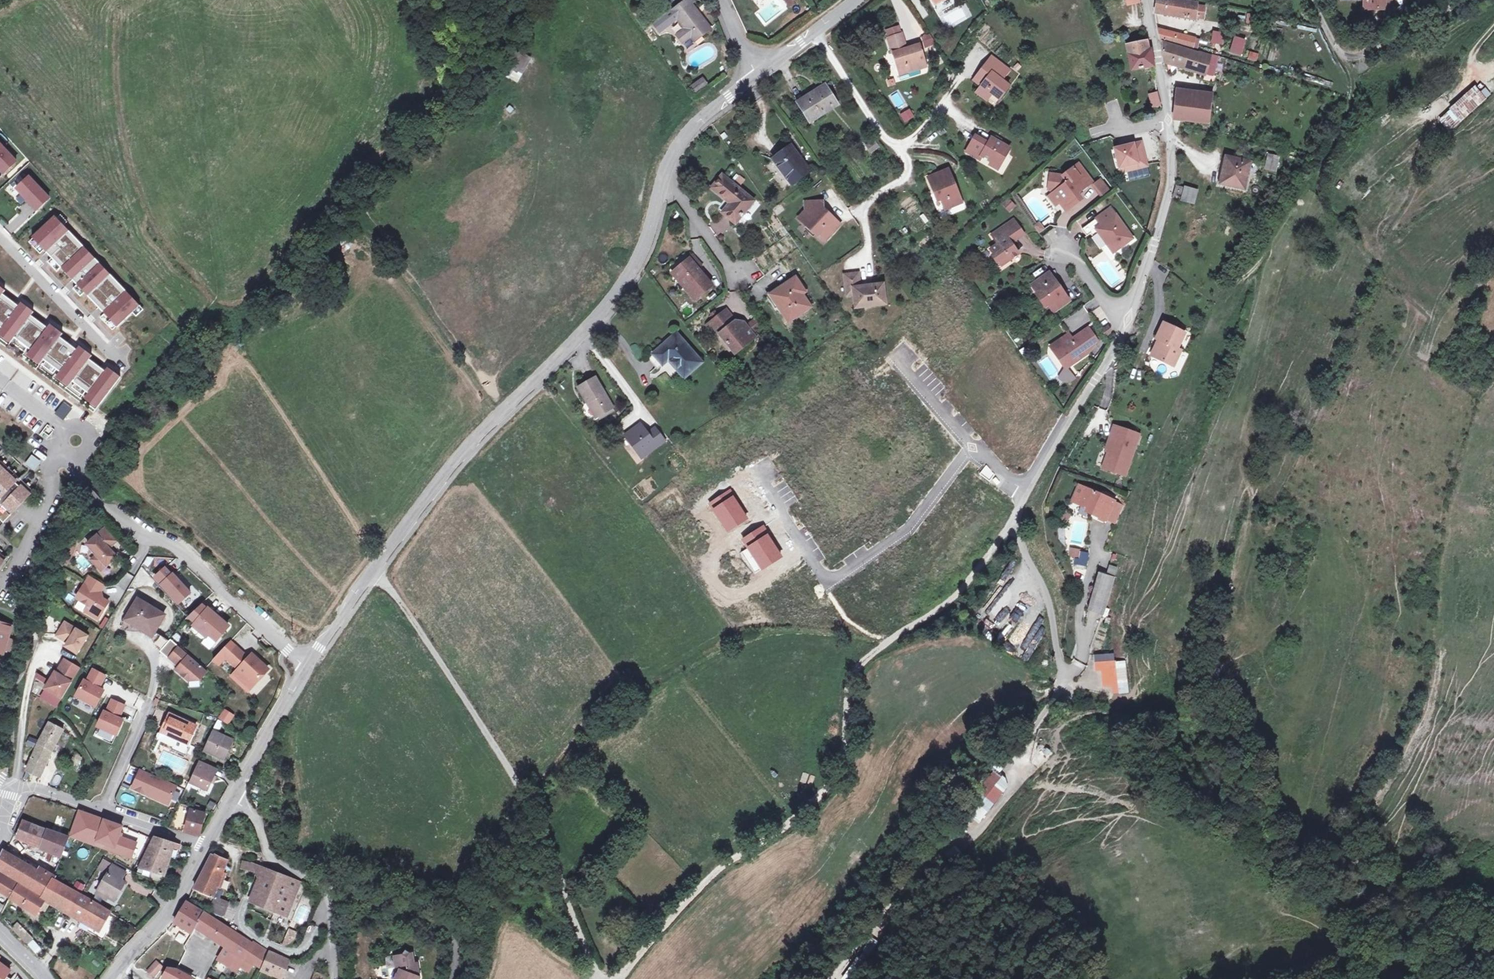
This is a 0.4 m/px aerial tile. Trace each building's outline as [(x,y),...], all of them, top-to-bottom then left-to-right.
[(674,8),(678,14),(675,16),(685,29),(677,36),(682,43),(691,37),(695,42),(711,29),(693,4),(695,3),(692,0),(685,0),(674,8)] [(1155,13),(1196,20),(1196,18),(1203,19),(1205,6),(1198,5),(1198,4),(1175,0),(1157,0),(1155,13)] [(1364,11),(1385,10),(1385,8),(1393,7),(1393,0),(1364,0),(1364,11)] [(1251,25),(1253,15),(1247,13),(1245,23),(1251,25)] [(1158,29),(1160,41),(1187,48),(1190,37),(1158,29)] [(1211,31),(1208,42),(1220,45),(1223,33),(1211,31)] [(894,53),(899,71),(907,68),(908,72),(926,67),(919,44),(907,48),(902,33),(887,38),(892,54),(894,53)] [(1233,36),(1228,52),(1241,56),(1246,40),(1233,36)] [(1190,37),(1187,48),(1196,50),(1199,39),(1190,37)] [(1149,50),(1147,42),(1127,46),(1132,70),(1154,67),(1151,49),(1149,50)] [(1163,44),(1164,62),(1195,72),(1200,53),(1191,51),(1163,44)] [(518,51),(503,74),(518,83),(532,58),(518,51)] [(1257,62),(1258,53),(1248,52),(1247,60),(1257,62)] [(1206,74),(1211,55),(1210,55),(1200,53),(1195,72),(1206,74)] [(1211,55),(1206,74),(1213,75),(1218,57),(1211,55)] [(992,94),(999,100),(1009,86),(1002,81),(1009,71),(992,57),(978,75),(981,78),(977,83),(982,86),(977,93),(987,100),(992,94)] [(908,72),(907,68),(899,71),(898,71),(901,81),(910,78),(908,72)] [(703,78),(690,87),(695,94),(708,85),(703,78)] [(838,105),(825,84),(797,102),(810,123),(838,105)] [(1161,105),(1158,93),(1151,95),(1155,107),(1161,105)] [(1207,131),(1208,124),(1208,123),(1212,99),(1176,94),(1174,120),(1174,126),(1207,131)] [(910,108),(899,114),(904,123),(915,118),(910,108)] [(989,143),(975,136),(969,147),(982,154),(981,156),(1000,166),(1010,148),(992,138),(989,143)] [(878,148),(873,141),(866,146),(871,153),(878,148)] [(1141,142),(1114,149),(1120,169),(1124,172),(1147,165),(1141,142)] [(0,145),(0,170),(3,174),(16,162),(0,145)] [(791,184),(809,171),(791,147),(774,160),(791,184)] [(1000,166),(981,156),(982,154),(969,147),(966,152),(998,170),(1000,166)] [(1266,154),(1265,171),(1278,172),(1279,155),(1266,154)] [(1226,157),(1220,184),(1245,189),(1251,163),(1226,157)] [(1049,190),(1057,191),(1063,199),(1059,203),(1066,211),(1079,202),(1076,198),(1077,194),(1093,182),(1079,164),(1063,176),(1051,175),(1049,190)] [(962,203),(949,170),(928,178),(935,194),(938,193),(945,210),(962,203)] [(736,223),(754,201),(722,175),(712,188),(730,203),(723,212),(736,223)] [(49,199),(28,177),(16,189),(36,210),(49,199)] [(992,194),(999,192),(995,179),(988,181),(992,194)] [(1109,191),(1101,179),(1094,184),(1103,196),(1109,191)] [(1176,186),(1173,198),(1181,200),(1184,188),(1176,186)] [(1186,188),(1183,200),(1195,204),(1198,191),(1186,188)] [(1063,199),(1057,191),(1049,198),(1055,206),(1059,203),(1063,199)] [(1003,204),(1010,211),(1015,206),(1008,199),(1003,204)] [(819,234),(826,240),(840,225),(829,214),(828,215),(823,211),(823,202),(805,202),(806,211),(799,219),(817,236),(819,234)] [(1113,253),(1133,239),(1111,208),(1082,230),(1087,236),(1099,227),(1109,241),(1106,244),(1113,253)] [(54,216),(32,237),(61,268),(64,265),(75,277),(72,280),(88,296),(91,293),(101,304),(98,307),(116,326),(133,311),(139,305),(54,216)] [(1014,220),(1007,225),(1016,237),(1017,238),(1023,234),(1014,220)] [(1016,237),(1007,225),(991,236),(998,245),(990,250),(1001,266),(1018,254),(1010,242),(1016,237)] [(693,256),(689,259),(698,269),(701,266),(693,256)] [(712,286),(698,269),(689,259),(674,272),(687,287),(685,289),(695,300),(712,286)] [(75,277),(64,265),(61,268),(72,280),(75,277)] [(845,275),(847,292),(854,291),(854,295),(856,308),(886,304),(883,284),(860,287),(858,273),(845,275)] [(1059,287),(1049,273),(1031,285),(1046,306),(1048,305),(1053,312),(1069,301),(1064,293),(1062,294),(1058,288),(1059,287)] [(805,292),(795,278),(776,291),(781,300),(776,303),(789,322),(811,307),(802,294),(805,292)] [(94,413),(121,377),(108,367),(105,370),(97,381),(93,378),(101,367),(89,358),(92,355),(79,346),(70,358),(65,354),(69,348),(65,346),(68,342),(64,339),(66,336),(51,324),(48,328),(41,339),(36,335),(44,325),(31,315),(33,311),(22,303),(19,306),(11,317),(6,314),(14,303),(3,294),(6,291),(0,286),(0,343),(94,413)] [(776,303),(781,300),(776,291),(771,295),(776,303)] [(91,293),(88,296),(98,307),(101,304),(91,293)] [(19,306),(14,303),(6,314),(11,317),(19,306)] [(142,309),(139,305),(133,311),(136,315),(142,309)] [(716,337),(720,334),(733,351),(748,340),(750,342),(756,338),(744,322),(736,321),(727,309),(720,315),(716,311),(711,315),(715,319),(707,325),(716,337)] [(1184,333),(1165,324),(1158,340),(1161,342),(1154,357),(1172,366),(1180,350),(1177,349),(1184,333)] [(41,339),(48,328),(44,325),(36,335),(41,339)] [(1111,330),(1108,326),(1102,330),(1106,337),(1110,334),(1111,330)] [(1066,369),(1067,368),(1089,353),(1097,341),(1089,329),(1075,338),(1076,340),(1074,342),(1069,335),(1060,341),(1063,344),(1053,351),(1065,368),(1066,369)] [(684,377),(701,363),(676,335),(654,355),(663,364),(669,359),(684,377)] [(68,342),(65,346),(69,348),(65,354),(70,358),(79,346),(70,339),(68,342)] [(750,342),(748,340),(733,351),(739,358),(753,346),(750,342)] [(1154,357),(1161,342),(1158,340),(1150,356),(1154,357)] [(1053,351),(1063,344),(1060,341),(1051,347),(1053,351)] [(8,379),(16,371),(0,355),(0,371),(8,379)] [(105,370),(101,367),(93,378),(97,381),(105,370)] [(1075,379),(1067,368),(1066,369),(1065,368),(1059,378),(1062,381),(1064,382),(1067,382),(1071,381),(1075,379)] [(613,408),(596,378),(578,388),(588,403),(589,402),(597,417),(599,416),(611,409),(613,408)] [(56,414),(64,419),(66,416),(66,415),(71,408),(64,403),(56,414)] [(611,409),(599,416),(601,419),(613,412),(611,409)] [(648,434),(641,424),(625,436),(641,458),(664,441),(655,429),(648,434)] [(1107,447),(1110,448),(1108,452),(1103,468),(1115,472),(1118,463),(1128,466),(1139,434),(1114,426),(1107,447)] [(32,456),(26,463),(33,468),(39,461),(32,456)] [(4,522),(13,512),(33,491),(0,460),(0,519),(4,522)] [(1070,503),(1076,505),(1081,489),(1075,487),(1070,503)] [(1076,505),(1092,511),(1090,514),(1107,520),(1114,500),(1081,489),(1076,505)] [(109,548),(117,541),(105,528),(87,545),(97,555),(92,560),(101,571),(117,557),(109,548)] [(71,539),(65,555),(71,557),(77,541),(71,539)] [(1067,550),(1065,557),(1074,559),(1075,551),(1067,550)] [(1115,575),(1118,567),(1109,564),(1107,572),(1115,575)] [(174,574),(172,575),(166,568),(155,577),(179,604),(191,594),(174,574)] [(1104,617),(1112,578),(1095,575),(1088,613),(1104,617)] [(98,620),(108,602),(99,596),(104,587),(89,578),(77,599),(89,606),(85,612),(98,620)] [(153,636),(165,615),(138,600),(126,620),(153,636)] [(202,604),(188,617),(196,623),(195,625),(208,636),(210,634),(217,640),(228,628),(221,621),(222,620),(208,608),(208,609),(202,604)] [(12,626),(0,622),(0,649),(4,651),(4,650),(8,640),(12,626)] [(57,636),(68,642),(66,645),(66,646),(77,653),(87,636),(65,622),(57,636)] [(208,636),(195,625),(192,627),(213,645),(217,640),(210,634),(208,636)] [(57,636),(55,639),(66,645),(68,642),(57,636)] [(13,652),(16,642),(8,640),(4,650),(13,652)] [(207,671),(171,640),(161,652),(169,659),(170,658),(180,667),(177,670),(189,681),(200,680),(207,671)] [(236,646),(230,641),(213,660),(219,665),(226,657),(236,646)] [(254,683),(254,684),(268,669),(252,654),(249,658),(236,646),(226,657),(240,670),(254,683)] [(1115,661),(1114,653),(1093,654),(1094,672),(1101,672),(1102,694),(1128,692),(1126,660),(1115,661)] [(81,668),(65,658),(56,673),(55,672),(45,689),(62,699),(81,668)] [(106,675),(94,669),(87,682),(84,681),(72,704),(92,714),(104,691),(99,688),(106,675)] [(233,678),(247,690),(254,683),(240,670),(233,678)] [(94,736),(113,744),(123,720),(119,718),(125,705),(113,699),(107,713),(104,712),(94,736)] [(220,719),(228,724),(233,717),(225,712),(220,719)] [(188,744),(196,726),(170,714),(161,732),(188,744)] [(218,733),(223,722),(218,719),(213,731),(218,733)] [(46,763),(63,730),(50,722),(39,743),(26,772),(40,776),(46,763)] [(224,760),(233,740),(218,733),(213,731),(204,751),(224,760)] [(1043,749),(1031,761),(1038,768),(1050,756),(1043,749)] [(79,765),(82,759),(75,755),(72,761),(79,765)] [(208,791),(215,775),(211,774),(214,767),(200,760),(190,783),(208,791)] [(177,786),(141,770),(133,789),(169,805),(177,786)] [(995,772),(963,810),(978,823),(1010,785),(995,772)] [(199,836),(205,814),(191,810),(185,833),(199,836)] [(79,836),(86,815),(78,812),(69,837),(112,853),(113,848),(79,836)] [(121,828),(86,815),(79,836),(113,848),(112,853),(129,859),(135,845),(118,838),(121,828)] [(180,826),(184,818),(176,815),(169,828),(179,831),(180,826)] [(42,848),(47,831),(39,827),(23,821),(18,834),(25,837),(24,841),(42,848)] [(62,856),(68,839),(48,831),(47,831),(42,848),(62,856)] [(169,862),(174,848),(179,850),(180,845),(155,837),(148,851),(157,853),(155,857),(169,862)] [(945,854),(952,863),(962,853),(955,845),(945,854)] [(54,876),(40,868),(38,871),(4,851),(0,859),(0,870),(43,896),(53,879),(54,880),(55,877),(54,876)] [(164,876),(169,862),(155,857),(157,853),(148,851),(139,868),(138,873),(148,877),(150,871),(164,876)] [(212,855),(194,889),(213,897),(228,860),(212,855)] [(115,901),(126,883),(122,880),(127,872),(113,864),(105,859),(99,869),(108,874),(98,891),(115,901)] [(242,861),(241,868),(256,872),(257,865),(242,861)] [(257,865),(256,872),(264,875),(267,869),(257,865)] [(264,875),(253,904),(288,918),(301,882),(267,869),(264,875)] [(0,874),(0,891),(23,906),(32,892),(0,874)] [(64,909),(74,891),(54,880),(53,879),(43,896),(43,897),(42,897),(41,898),(32,892),(23,906),(36,915),(40,908),(46,911),(51,902),(64,909)] [(101,930),(111,912),(92,901),(74,891),(64,909),(82,919),(101,930)] [(216,897),(213,904),(217,905),(214,912),(224,916),(229,902),(216,897)] [(186,902),(174,922),(193,934),(196,928),(205,913),(186,902)] [(103,941),(117,916),(111,912),(101,930),(82,919),(78,925),(103,941)] [(205,913),(196,928),(213,939),(223,923),(216,919),(216,918),(205,913)] [(16,933),(22,927),(18,923),(12,928),(16,933)] [(223,923),(213,939),(217,941),(227,947),(242,957),(239,963),(236,961),(232,969),(237,972),(240,966),(249,971),(254,964),(262,969),(270,952),(270,951),(255,941),(254,942),(223,923)] [(272,925),(269,941),(283,943),(284,935),(278,934),(280,926),(272,925)] [(33,939),(22,927),(16,933),(27,945),(33,939)] [(289,929),(282,946),(285,946),(286,945),(289,944),(292,941),(295,939),(297,936),(298,933),(289,929)] [(862,976),(881,946),(871,940),(852,970),(862,976)] [(217,941),(214,946),(223,952),(227,947),(217,941)] [(223,952),(218,960),(232,969),(236,961),(239,963),(242,957),(227,947),(223,952)] [(262,969),(262,970),(278,977),(287,958),(270,951),(270,952),(262,969)] [(397,978),(419,978),(417,964),(414,964),(412,954),(395,957),(397,968),(402,967),(403,972),(400,970),(397,978)] [(156,961),(147,971),(154,977),(163,967),(156,961)] [(9,971),(0,964),(0,978),(4,978),(9,971)]
